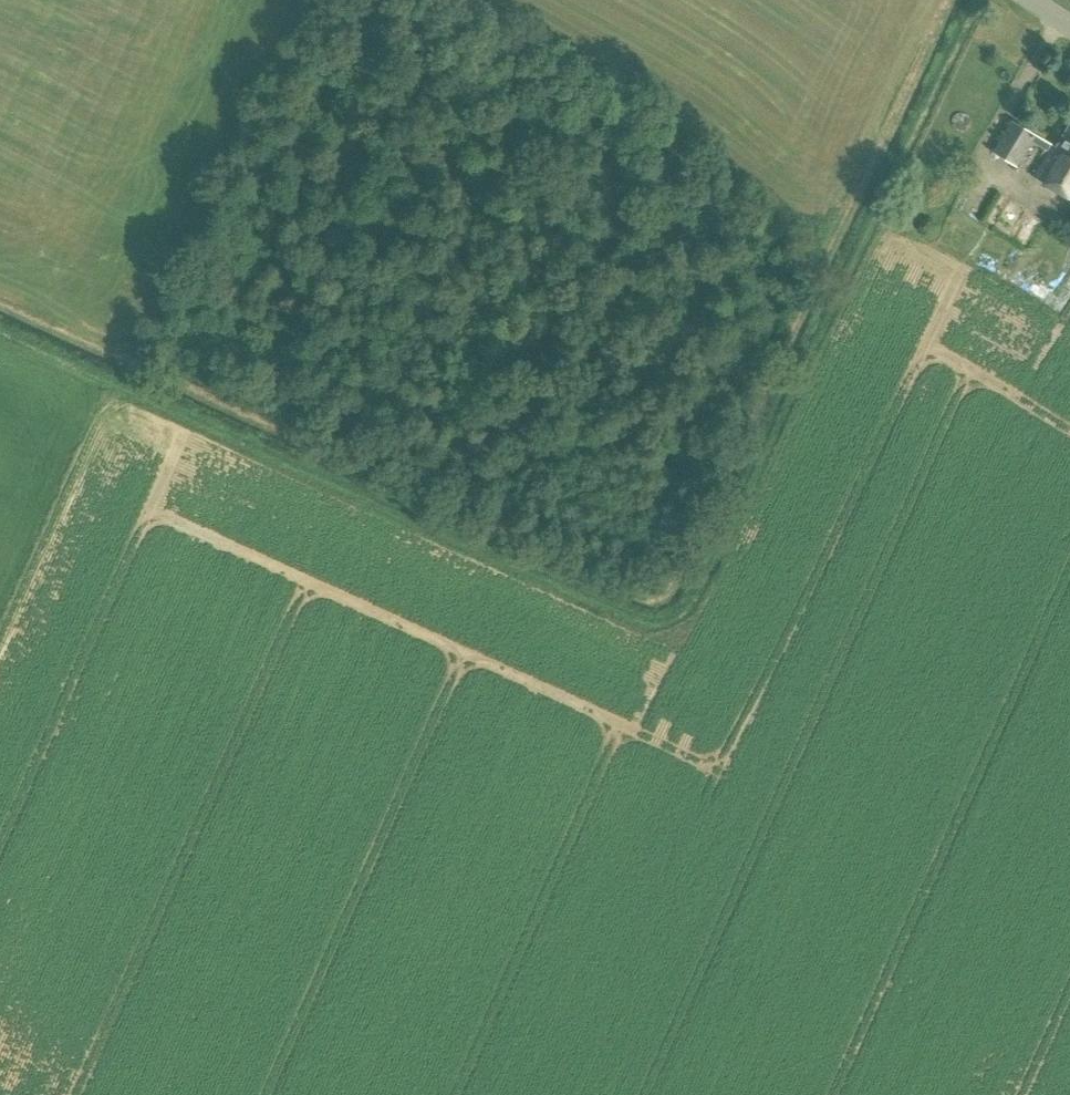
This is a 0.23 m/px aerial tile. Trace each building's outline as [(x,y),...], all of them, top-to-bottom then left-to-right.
[(1057,148),(1012,121),(994,152),(1018,167),(1032,142),(1048,152),(1034,177),(1069,199),(1069,126),(1057,148)]
